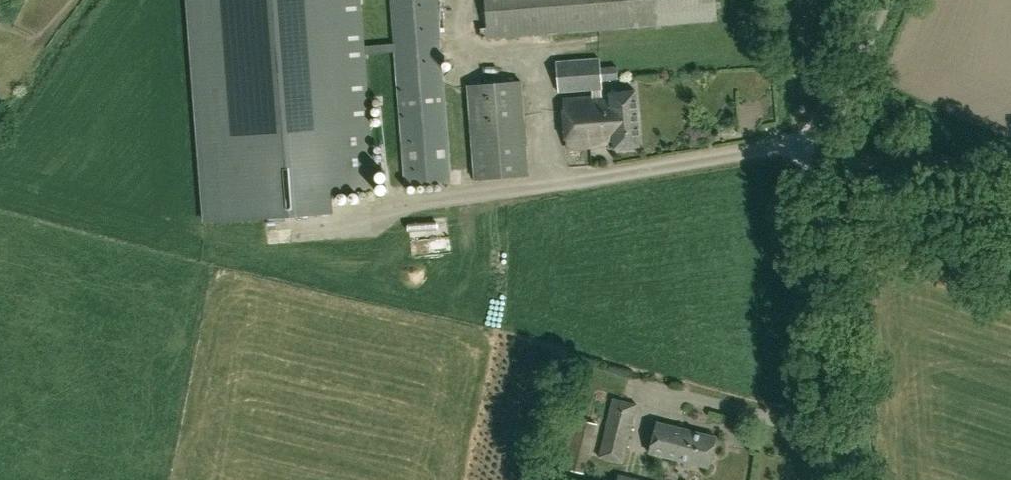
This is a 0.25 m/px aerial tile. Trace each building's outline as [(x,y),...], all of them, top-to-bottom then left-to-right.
[(370,54),(397,52),(408,183),(451,179),(437,0),(393,0),(397,41),(369,44),(368,41),(364,41),(360,0),(186,0),(204,223),(267,218),(333,213),(332,191),(380,187),(370,54)] [(488,28),(482,28),(483,37),(656,24),(718,20),(717,0),(486,0),(488,28)] [(593,98),(565,100),(569,148),(615,144),(615,148),(641,146),(636,90),(610,92),(610,96),(604,96),(602,80),(619,78),(618,66),(602,67),(601,58),(557,61),(559,91),(593,88),(593,98)] [(523,79),(468,83),(475,179),(530,175),(523,79)] [(426,259),(451,251),(446,236),(421,245),(426,259)] [(624,463),(639,404),(615,397),(608,426),(600,457),(624,463)] [(591,454),(599,423),(568,415),(555,465),(586,473),(591,454)] [(652,452),(710,467),(718,436),(660,421),(652,452)]
